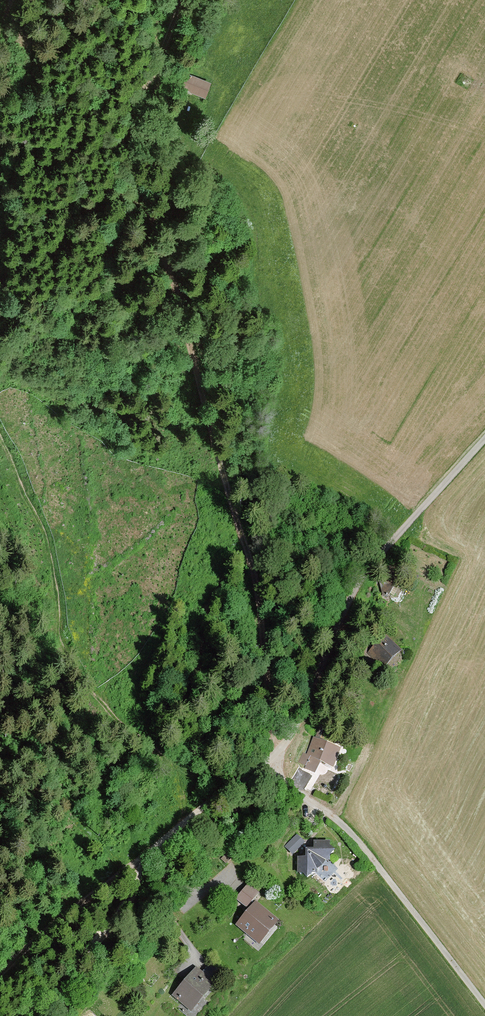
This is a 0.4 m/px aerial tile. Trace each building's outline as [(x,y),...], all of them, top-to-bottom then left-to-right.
[(214,85),(190,76),(184,92),(208,101),(214,85)] [(418,572),(408,565),(405,570),(414,576),(418,572)] [(396,569),(392,569),(393,580),(390,580),(396,592),(400,584),(400,579),(398,579),(396,569)] [(389,670),(400,656),(389,649),(379,663),(389,670)] [(344,755),(315,742),(308,758),(312,760),(308,772),(315,775),(319,765),(337,773),(344,755)] [(317,854),(308,854),(309,862),(300,862),(300,877),(308,878),(312,885),(317,881),(319,874),(328,874),(328,865),(335,865),(337,862),(342,861),(335,854),(332,846),(317,846),(317,854)] [(233,862),(228,857),(223,861),(228,867),(233,862)] [(260,897),(249,887),(237,902),(248,912),(260,897)] [(283,930),(257,907),(239,926),(265,949),(283,930)] [(218,989),(198,971),(176,996),(196,1013),(218,989)]
